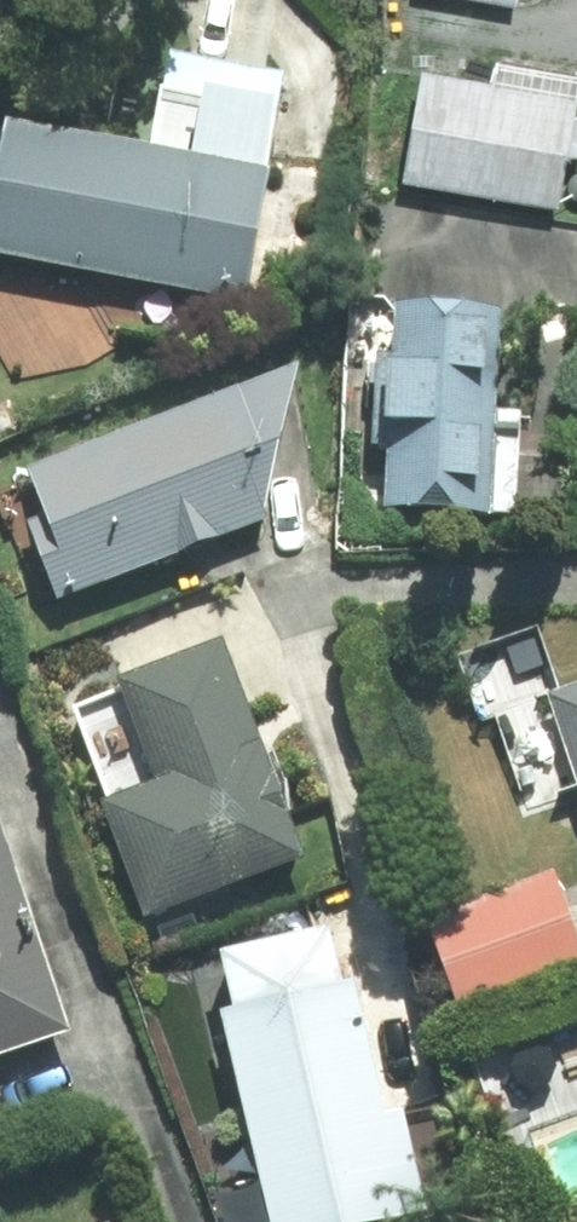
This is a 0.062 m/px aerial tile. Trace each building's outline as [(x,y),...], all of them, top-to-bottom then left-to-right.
[(529,14),(532,0),(460,0),(529,14)] [(510,54),(507,78),(432,68),(417,176),(576,198),(576,63),(510,54)] [(215,166),(29,129),(4,255),(269,308),(309,110),(229,94),(215,166)] [(402,515),(533,523),(539,417),(517,416),(524,315),(415,309),(402,515)] [(288,520),(311,363),(21,479),(72,606),(288,520)] [(247,632),(130,672),(169,789),(111,808),(150,922),(325,863),(247,632)] [(576,761),(576,710),(561,716),(576,761)] [(0,803),(0,1150),(27,1142),(2,1063),(96,1034),(23,796),(0,803)] [(435,924),(473,1022),(576,981),(576,896),(567,872),(435,924)] [(437,1219),(382,981),(367,985),(354,932),(246,958),(258,1011),(242,1014),(290,1221),(425,1221),(437,1219)]
